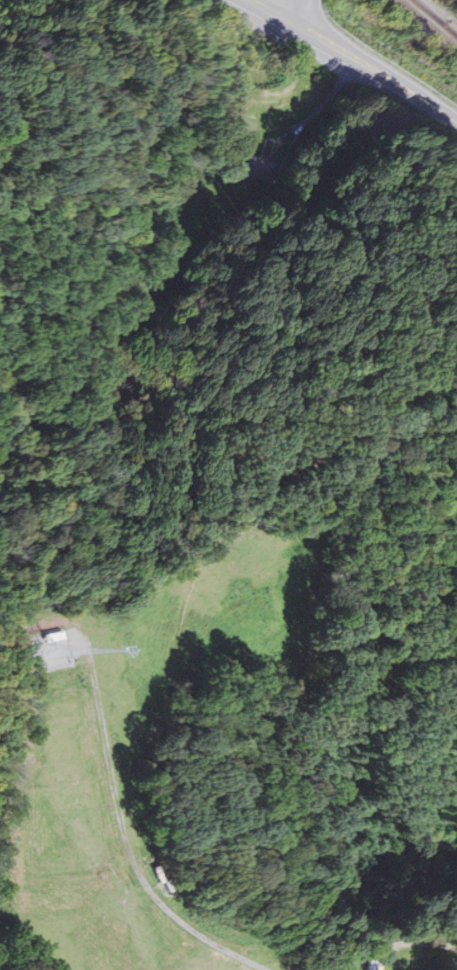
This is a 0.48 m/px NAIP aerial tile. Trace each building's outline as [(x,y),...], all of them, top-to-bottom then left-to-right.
[(382,960),(371,957),(368,969),(379,969),(382,960)]
